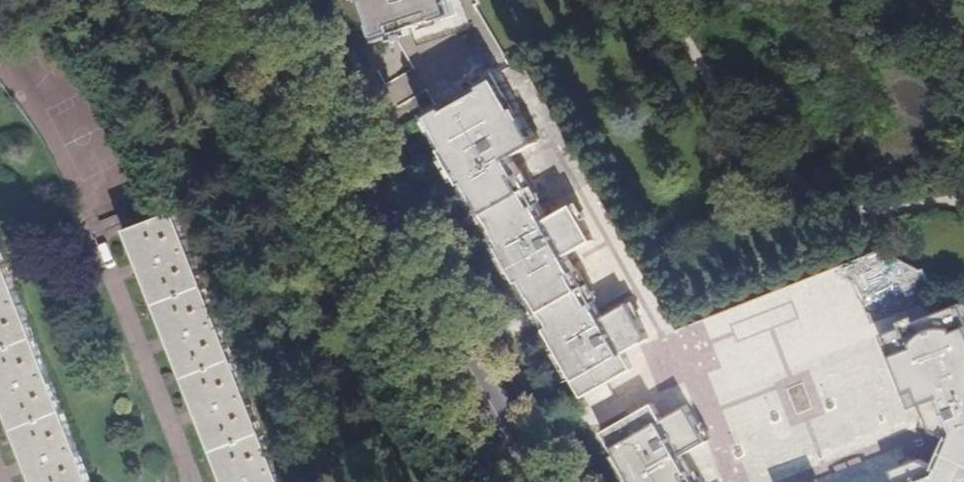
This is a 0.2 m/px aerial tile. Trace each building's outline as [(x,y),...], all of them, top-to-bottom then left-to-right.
[(370,0),(372,3),(368,5),(381,43),(397,38),(396,34),(415,28),(425,25),(444,18),(445,21),(461,15),(456,0),(370,0)] [(447,25),(445,21),(444,18),(425,25),(428,31),(447,25)] [(418,35),(415,28),(396,34),(397,38),(398,42),(418,35)] [(536,142),(526,125),(497,74),(422,117),(442,150),(444,150),(446,154),(460,179),(463,183),(462,184),(468,196),(477,198),(477,200),(487,195),(493,209),(501,221),(492,226),(493,230),(492,237),(498,247),(501,248),(502,250),(517,276),(519,280),(518,283),(524,293),(532,295),(534,297),(544,293),(550,306),(558,319),(549,325),(550,327),(549,335),(555,346),(558,346),(559,347),(574,375),(577,378),(576,380),(585,396),(587,395),(607,383),(633,368),(624,352),(649,337),(640,320),(630,303),(605,318),(598,323),(587,305),(594,301),(593,298),(578,272),(576,269),(569,274),(561,258),(567,254),(593,239),(582,222),(573,206),(547,220),(537,203),(521,174),(520,172),(512,176),(504,161),(511,157),(536,142)] [(533,122),(526,125),(536,142),(542,138),(533,122)] [(460,179),(446,154),(440,157),(454,182),(460,179)] [(520,172),(511,157),(504,161),(512,176),(520,172)] [(528,171),(521,174),(537,203),(544,198),(528,171)] [(487,195),(477,200),(485,213),(493,209),(487,195)] [(129,218),(234,481),(295,481),(182,197),(129,218)] [(485,213),(477,200),(471,203),(487,229),(492,226),(485,213)] [(580,202),(573,206),(582,222),(589,218),(580,202)] [(485,213),(492,226),(501,221),(493,209),(485,213)] [(40,481),(63,481),(95,469),(0,230),(0,381),(40,481)] [(517,276),(502,250),(496,254),(511,280),(517,276)] [(569,274),(576,269),(567,254),(561,258),(569,274)] [(578,272),(593,298),(599,295),(584,269),(578,272)] [(544,293),(534,297),(541,311),(550,306),(544,293)] [(541,311),(534,297),(529,300),(544,327),(549,325),(541,311)] [(630,303),(640,320),(647,316),(637,299),(630,303)] [(598,323),(605,318),(594,301),(587,305),(598,323)] [(541,311),(549,325),(558,319),(550,306),(541,311)] [(953,446),(963,451),(963,313),(947,320),(932,326),(887,343),(900,380),(903,380),(911,401),(921,398),(926,413),(931,424),(936,439),(953,446)] [(932,326),(947,320),(945,314),(929,320),(932,326)] [(574,375),(559,347),(553,351),(569,379),(574,375)] [(607,383),(587,395),(593,407),(614,394),(607,383)] [(916,416),(926,413),(921,398),(911,401),(916,416)] [(700,428),(689,408),(664,423),(656,406),(608,436),(615,451),(618,451),(621,455),(637,481),(699,481),(694,474),(685,457),(709,442),(700,428)] [(707,424),(700,428),(709,442),(715,440),(707,424)] [(927,435),(936,439),(931,424),(924,426),(927,435)] [(941,474),(960,481),(963,481),(963,451),(953,446),(941,474)] [(621,455),(615,458),(629,481),(636,481),(637,481),(621,455)] [(908,466),(910,472),(924,467),(916,463),(908,466)] [(960,481),(941,474),(924,467),(910,472),(898,477),(900,481),(960,481)] [(694,474),(699,481),(706,481),(700,471),(694,474)]
